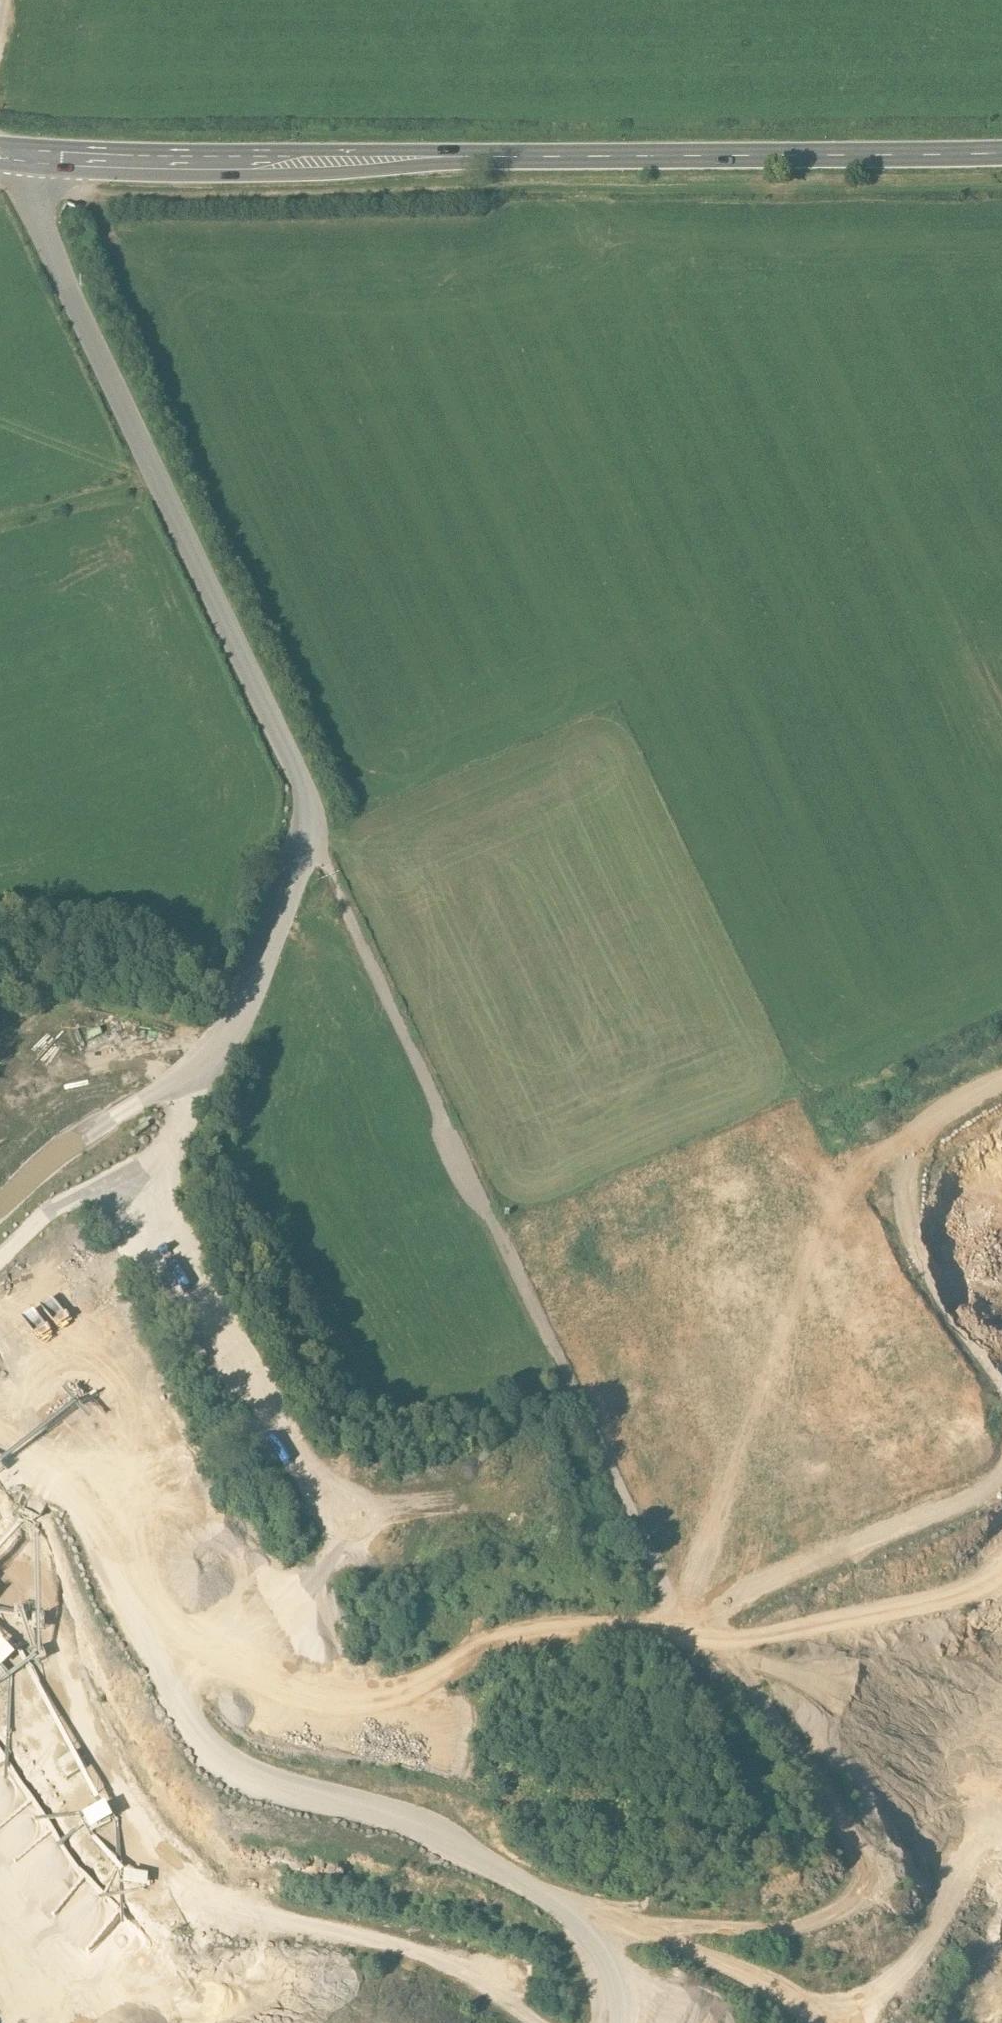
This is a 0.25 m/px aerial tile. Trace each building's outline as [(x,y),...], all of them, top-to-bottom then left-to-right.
[(17,1782),(26,1798),(49,1785),(40,1768),(17,1782)] [(78,1828),(100,1818),(93,1804),(71,1814),(78,1828)]
